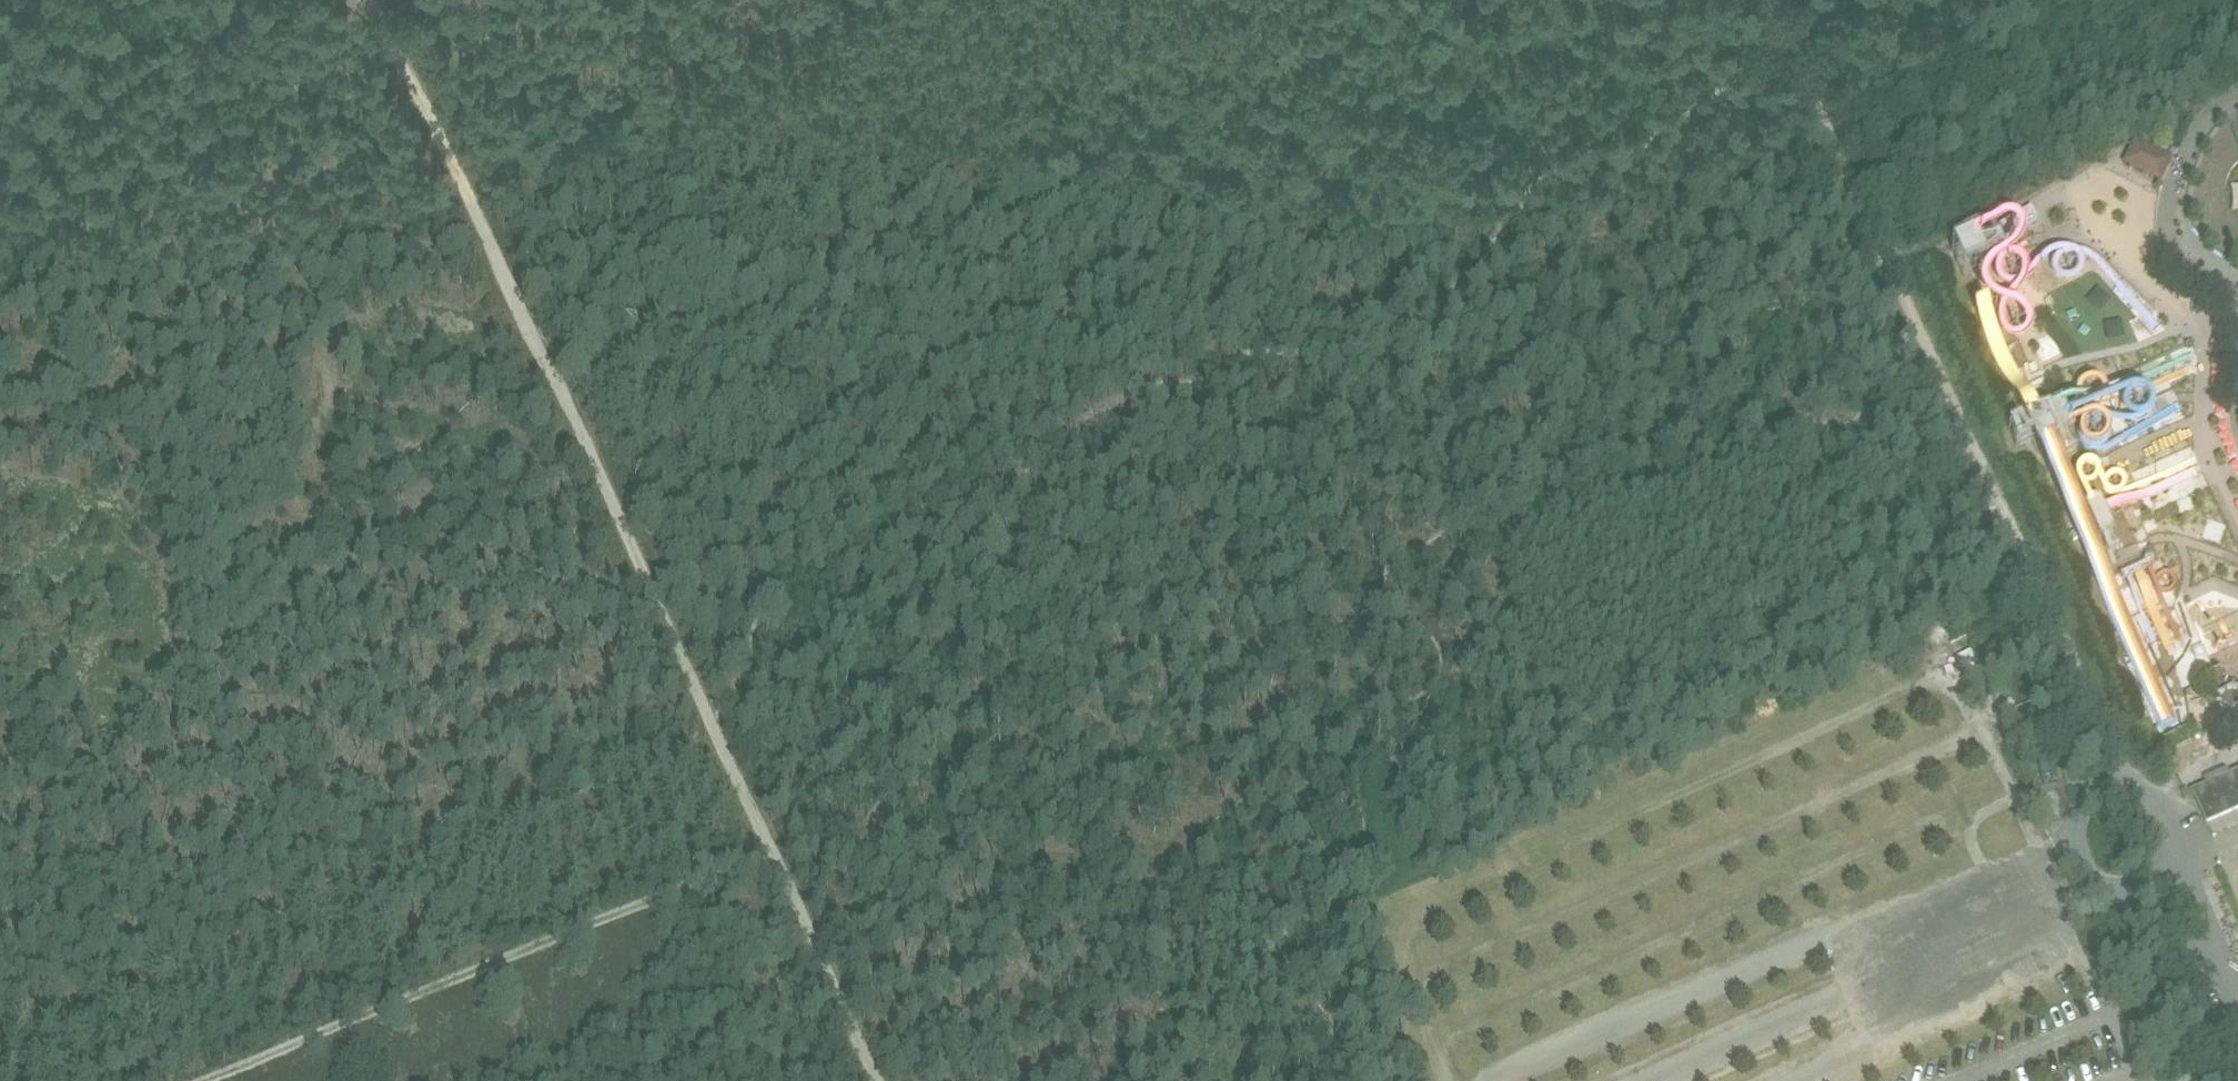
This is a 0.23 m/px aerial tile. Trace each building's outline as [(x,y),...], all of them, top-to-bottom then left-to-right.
[(2129,152),(2122,166),(2162,185),(2173,160),(2166,157),(2135,141),(2129,152)] [(1957,249),(1966,245),(1959,226),(1949,230),(1957,249)] [(1974,251),(1952,261),(1964,285),(1986,276),(1985,274),(1988,272),(2003,264),(2000,257),(1998,254),(1979,262),(1977,256),(1974,251)] [(2059,344),(2045,351),(2054,368),(2068,360),(2059,344)] [(2023,411),(2035,408),(2029,390),(2018,394),(2023,411)] [(2032,429),(2026,432),(2037,458),(2045,455),(2057,450),(2065,468),(2071,465),(2078,462),(2070,445),(2074,444),(2072,439),(2069,432),(2064,421),(2062,417),(2037,428),(2032,429)] [(2212,690),(2218,704),(2224,702),(2225,702),(2230,715),(2237,712),(2237,690),(2236,688),(2230,687),(2227,688),(2227,683),(2226,678),(2222,675),(2217,674),(2213,676),(2210,680),(2210,684),(2212,690)] [(2193,794),(2206,825),(2237,811),(2237,774),(2193,794)]
